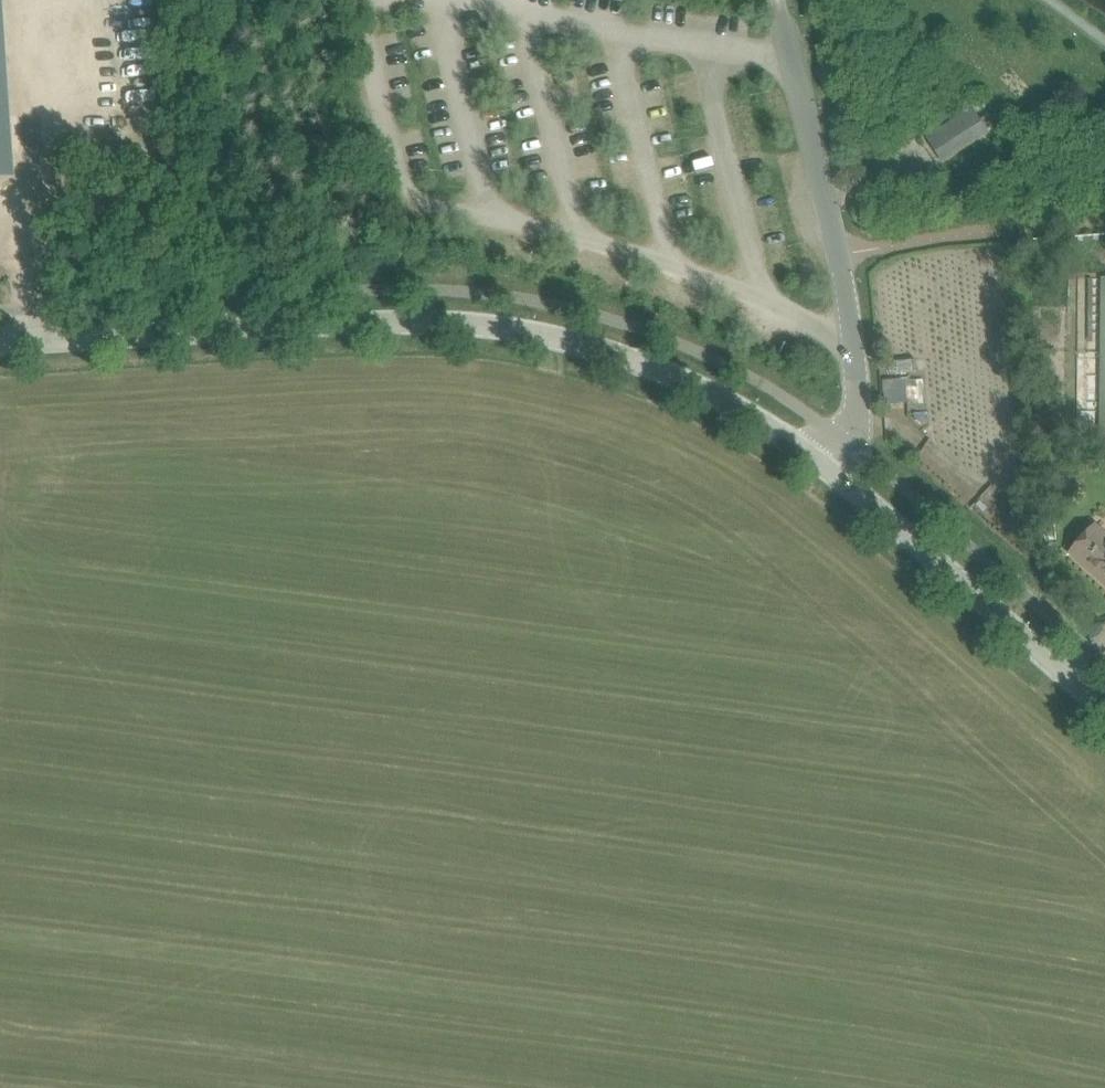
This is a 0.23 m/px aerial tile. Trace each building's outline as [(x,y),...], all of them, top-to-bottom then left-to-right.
[(13,175),(0,0),(0,176),(13,175)] [(929,138),(938,153),(983,125),(973,110),(929,138)] [(905,379),(882,381),(885,406),(908,404),(905,379)] [(1071,554),(1104,584),(1104,533),(1096,525),(1088,534),(1085,531),(1075,542),(1079,545),(1071,554)]
